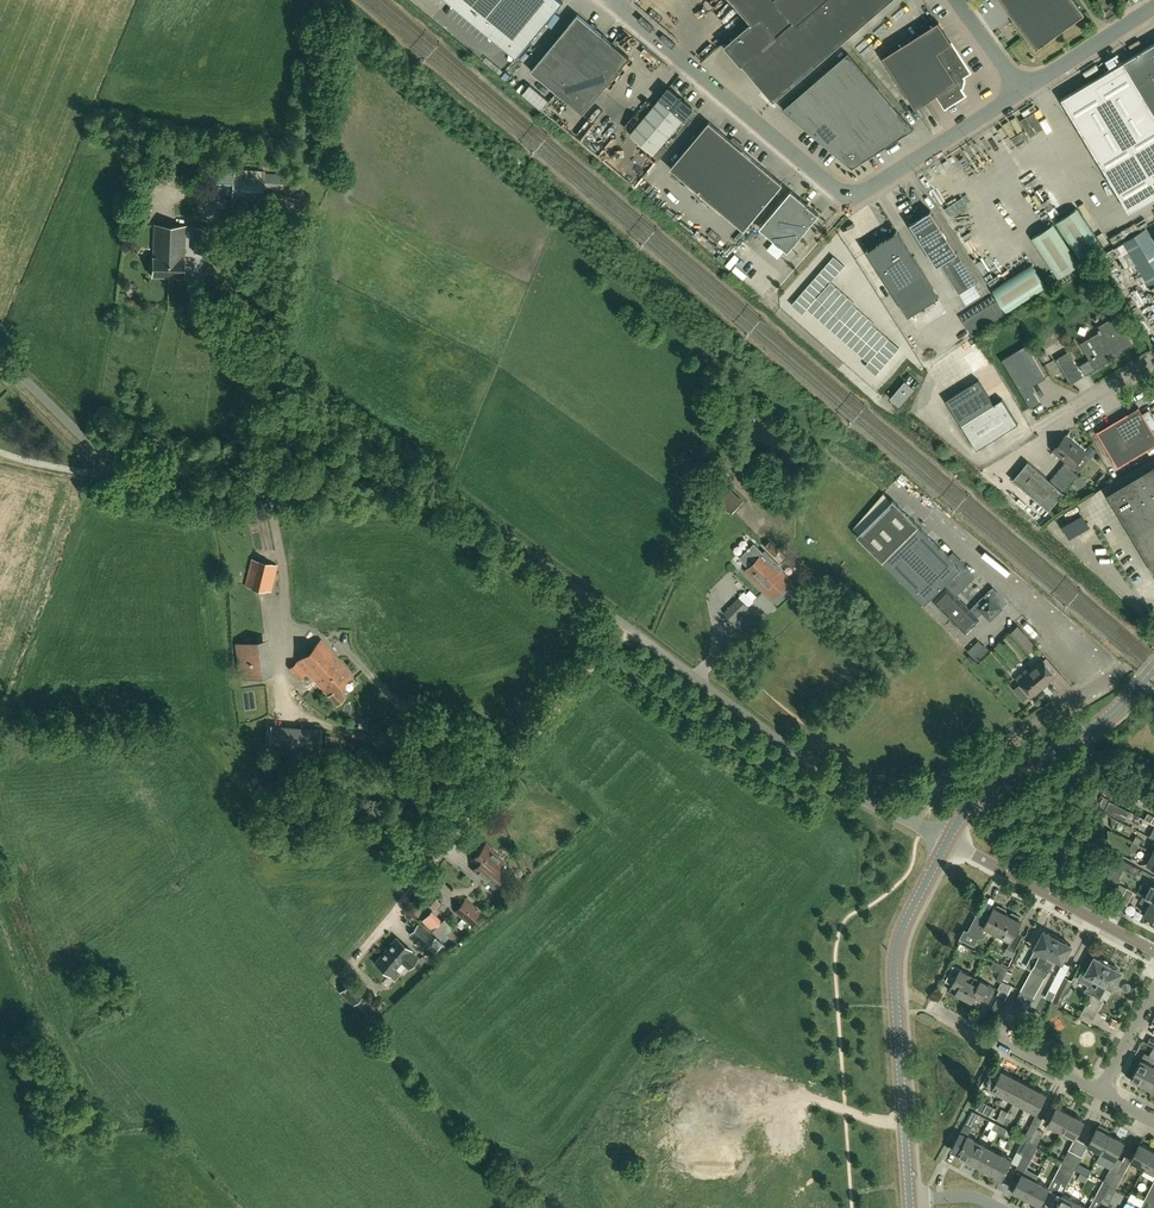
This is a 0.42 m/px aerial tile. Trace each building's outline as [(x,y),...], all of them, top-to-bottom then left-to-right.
[(517,58),(563,2),(561,0),(447,0),(517,58)] [(793,21),(777,35),(761,16),(752,24),(727,46),(774,101),(891,0),(825,0),(797,24),(793,21)] [(752,24),(761,16),(777,35),(793,21),(797,24),(825,0),(732,0),(752,24)] [(1075,0),(1000,0),(1036,49),(1085,14),(1075,0)] [(531,71),(557,92),(604,35),(603,35),(578,14),(531,71)] [(939,22),(883,57),(916,108),(936,95),(945,109),(966,96),(961,88),(963,87),(965,79),(964,78),(971,73),(939,22)] [(605,35),(604,35),(557,92),(583,114),(630,57),(605,37),(605,35)] [(1124,62),(1153,112),(1153,44),(1124,62)] [(848,53),(783,109),(852,168),(914,129),(848,53)] [(1097,78),(1062,99),(1129,212),(1153,197),(1153,112),(1124,62),(1097,78)] [(669,88),(656,104),(630,135),(654,155),(693,108),(669,88)] [(783,184),(709,122),(671,168),(744,230),(783,184)] [(167,153),(177,154),(179,140),(168,139),(167,153)] [(664,144),(654,155),(659,158),(668,147),(664,144)] [(263,200),(263,195),(280,197),(280,188),(292,189),(293,175),(281,174),(281,173),(265,173),(265,170),(210,168),(208,191),(232,193),(231,198),(263,200)] [(791,191),(760,228),(788,252),(819,214),(801,199),(791,191)] [(1055,222),(1082,262),(1104,247),(1078,207),(1055,222)] [(937,266),(940,265),(959,294),(977,282),(931,211),(910,224),(937,266)] [(170,230),(170,225),(155,224),(152,275),(169,275),(169,262),(170,262),(170,259),(168,259),(168,256),(169,256),(170,246),(167,246),(168,238),(172,238),(172,230),(170,230)] [(1053,224),(1032,238),(1058,278),(1080,264),(1053,224)] [(186,225),(170,225),(170,230),(172,230),(172,238),(168,238),(167,246),(170,246),(169,256),(168,256),(168,259),(170,259),(170,262),(169,262),(169,275),(184,276),(186,225)] [(213,252),(213,232),(213,227),(195,226),(195,252),(213,252)] [(1146,229),(1123,243),(1150,288),(1153,285),(1153,242),(1146,229)] [(938,296),(923,272),(898,232),(887,239),(886,238),(876,239),(872,234),(878,244),(867,251),(908,315),(938,296)] [(836,255),(793,303),(804,312),(809,307),(832,328),(869,361),(863,367),(874,377),(898,350),(871,326),(874,323),(852,304),(855,301),(832,280),(846,264),(836,255)] [(1005,312),(1046,285),(1032,263),(991,290),(1005,312)] [(1088,373),(1095,369),(1113,358),(1112,356),(1133,343),(1116,315),(1098,326),(1100,329),(1101,331),(1089,338),(1099,354),(1080,365),(1084,373),(1088,373)] [(1045,378),(1027,345),(1002,359),(1030,408),(1039,403),(1030,387),(1045,378)] [(1068,352),(1056,359),(1071,383),(1083,376),(1068,352)] [(900,406),(914,389),(914,388),(906,381),(905,381),(891,398),(891,399),(899,406),(900,406)] [(978,381),(972,385),(947,400),(961,424),(976,449),(1018,424),(1005,403),(995,409),(978,381)] [(1138,407),(1097,432),(1118,467),(1153,445),(1153,433),(1152,430),(1142,414),(1138,407)] [(1142,414),(1152,430),(1153,429),(1153,420),(1148,410),(1142,414)] [(1054,450),(1066,461),(1050,480),(1028,461),(1012,480),(1048,510),(1064,492),(1063,491),(1078,474),(1070,468),(1084,452),(1066,436),(1054,450)] [(239,455),(244,442),(233,438),(229,448),(229,451),(239,455)] [(290,457),(280,455),(279,462),(289,464),(290,457)] [(691,463),(690,482),(699,483),(700,463),(691,463)] [(1107,494),(1153,573),(1153,467),(1107,494)] [(733,512),(744,500),(728,486),(717,497),(733,512)] [(949,555),(919,524),(894,499),(857,535),(882,560),(925,603),(931,597),(934,599),(966,632),(980,618),(978,616),(983,611),(991,620),(995,616),(993,615),(1008,601),(994,586),(970,609),(957,595),(975,576),(963,564),(965,563),(953,551),(949,555)] [(770,541),(765,547),(774,555),(779,550),(770,541)] [(766,550),(746,570),(773,598),(792,580),(778,566),(780,564),(766,550)] [(271,591),(278,565),(251,558),(245,584),(271,591)] [(268,717),(262,675),(272,674),(268,638),(257,640),(252,597),(230,600),(246,720),(268,717)] [(739,597),(724,612),(734,622),(749,607),(739,597)] [(336,688),(353,673),(321,639),(290,668),(299,678),(307,671),(337,704),(344,697),(336,688)] [(984,645),(973,656),(977,661),(989,650),(984,645)] [(1040,687),(1056,673),(1043,659),(1030,670),(1031,672),(1020,682),(1033,696),(1041,689),(1040,687)] [(1124,820),(1129,811),(1110,801),(1106,810),(1124,820)] [(1151,822),(1153,824),(1153,816),(1148,813),(1145,819),(1151,822)] [(1136,835),(1133,841),(1139,844),(1142,839),(1136,835)] [(1139,844),(1133,841),(1130,847),(1136,850),(1139,844)] [(506,872),(498,866),(503,860),(491,850),(492,849),(486,843),(473,859),(477,862),(472,868),(478,873),(494,886),(499,880),(506,872)] [(1107,853),(1104,857),(1109,879),(1110,879),(1117,883),(1127,862),(1107,852),(1107,853)] [(1153,901),(1153,884),(1152,883),(1144,896),(1152,900),(1153,901)] [(1127,888),(1121,900),(1120,901),(1127,905),(1134,891),(1127,888)] [(1152,900),(1144,896),(1143,896),(1140,901),(1149,906),(1145,913),(1153,918),(1153,901),(1152,900)] [(466,901),(456,911),(470,924),(480,913),(466,901)] [(984,927),(997,933),(1008,914),(1006,913),(1007,909),(998,905),(995,907),(994,907),(989,916),(979,910),(968,931),(979,937),(984,927)] [(1012,912),(1010,915),(1008,914),(997,933),(1011,941),(1008,947),(1007,947),(1004,952),(1013,957),(1015,952),(1015,951),(1022,938),(1015,934),(1021,921),(1020,920),(1021,917),(1012,912)] [(437,925),(436,924),(425,913),(420,918),(432,931),(432,930),(442,939),(453,928),(444,919),(437,925)] [(409,933),(426,948),(434,955),(442,945),(435,938),(417,923),(409,933)] [(1027,994),(1034,998),(1049,970),(1042,966),(1058,937),(1044,930),(1035,947),(1036,948),(1026,967),(1032,970),(1021,990),(1027,994)] [(401,972),(396,967),(401,960),(409,967),(418,957),(410,950),(411,949),(397,937),(376,962),(390,974),(390,973),(395,978),(401,972)] [(1072,945),(1058,937),(1042,966),(1049,970),(1051,972),(1057,961),(1062,964),(1049,989),(1056,993),(1065,976),(1064,976),(1070,965),(1063,961),(1072,945)] [(1094,957),(1085,973),(1082,971),(1078,978),(1088,984),(1085,991),(1092,995),(1108,964),(1094,957)] [(1001,982),(1002,980),(1003,978),(1007,970),(1008,968),(994,960),(991,966),(1000,971),(996,979),(1001,982)] [(1108,964),(1092,995),(1087,1004),(1092,1007),(1097,998),(1100,999),(1107,985),(1113,988),(1122,972),(1108,964)] [(963,998),(975,976),(954,965),(946,981),(952,984),(949,990),(963,998)] [(996,988),(975,976),(963,998),(978,1005),(981,1000),(988,1003),(996,988)] [(1065,976),(1056,993),(1052,1001),(1060,1004),(1073,980),(1065,976)] [(1002,980),(1001,982),(998,989),(999,990),(997,994),(1005,999),(1012,985),(1002,980)] [(352,981),(342,991),(353,1003),(363,995),(357,989),(358,988),(352,981)] [(1021,1005),(1027,994),(1021,990),(1015,1002),(1021,1005)] [(1034,998),(1027,994),(1021,1005),(1027,1009),(1034,998)] [(1005,1001),(997,997),(991,1009),(999,1013),(1005,1001)] [(1087,1004),(1080,1017),(1091,1023),(1098,1010),(1092,1007),(1087,1004)] [(1108,1024),(1115,1027),(1118,1021),(1111,1017),(1108,1024)] [(1143,1084),(1153,1065),(1141,1059),(1131,1078),(1143,1084)] [(1153,1065),(1143,1084),(1153,1090),(1153,1066),(1153,1065)] [(993,1070),(985,1085),(992,1088),(1000,1073),(993,1070)] [(1003,1095),(1013,1076),(1002,1070),(1000,1073),(992,1088),(991,1089),(1003,1095)] [(1024,1082),(1013,1076),(1003,1095),(1014,1101),(1024,1082)] [(1036,1088),(1024,1082),(1014,1101),(1025,1107),(1036,1088)] [(1036,1088),(1025,1107),(1037,1113),(1047,1094),(1036,1088)] [(981,1094),(974,1107),(980,1111),(987,1098),(981,1094)] [(1061,1131),(1071,1113),(1057,1106),(1048,1124),(1061,1131)] [(979,1114),(978,1114),(972,1110),(965,1124),(972,1127),(979,1114)] [(1084,1121),(1071,1113),(1061,1131),(1075,1139),(1084,1121)] [(997,1119),(1003,1123),(1006,1117),(1000,1114),(997,1119)] [(1012,1120),(1006,1117),(1003,1123),(1009,1126),(1012,1120)] [(992,1129),(998,1132),(1001,1126),(995,1123),(992,1129)] [(1030,1125),(1023,1138),(1030,1142),(1037,1129),(1030,1125)] [(1102,1152),(1111,1135),(1109,1134),(1111,1131),(1100,1125),(1098,1128),(1097,1127),(1088,1145),(1102,1152)] [(1007,1129),(1001,1126),(998,1132),(1004,1135),(1007,1129)] [(969,1160),(979,1141),(968,1136),(970,1132),(963,1128),(951,1150),(957,1153),(957,1154),(969,1160)] [(1030,1142),(1037,1145),(1044,1132),(1037,1129),(1030,1142)] [(1124,1142),(1111,1135),(1102,1152),(1115,1159),(1124,1142)] [(1023,1155),(1030,1142),(1023,1138),(1017,1152),(1023,1155)] [(969,1160),(980,1166),(990,1147),(979,1141),(969,1160)] [(1018,1181),(1013,1191),(1014,1191),(1013,1193),(1021,1197),(1022,1195),(1027,1198),(1036,1180),(1039,1175),(1025,1168),(1037,1146),(1037,1145),(1030,1142),(1023,1155),(1011,1177),(1018,1181)] [(1131,1161),(1144,1168),(1153,1150),(1140,1143),(1131,1161)] [(980,1166),(991,1172),(1001,1153),(990,1147),(980,1166)] [(1062,1163),(1069,1166),(1075,1153),(1069,1150),(1062,1163)] [(1153,1150),(1144,1168),(1153,1173),(1153,1150)] [(1001,1153),(991,1172),(1002,1178),(1012,1160),(1001,1153)] [(1075,1153),(1069,1166),(1076,1170),(1082,1156),(1075,1153)] [(1055,1176),(1062,1180),(1069,1166),(1062,1163),(1055,1176)] [(1069,1166),(1062,1180),(1069,1183),(1076,1170),(1069,1166)] [(1103,1181),(1110,1184),(1117,1171),(1110,1168),(1103,1181)] [(1110,1184),(1117,1188),(1124,1175),(1117,1171),(1110,1184)] [(1050,1187),(1036,1180),(1027,1198),(1031,1200),(1030,1202),(1038,1207),(1040,1205),(1050,1187)] [(1103,1198),(1110,1184),(1103,1181),(1097,1194),(1103,1198)] [(1110,1184),(1103,1198),(1110,1201),(1117,1188),(1110,1184)] [(1145,1199),(1151,1203),(1153,1198),(1153,1188),(1151,1186),(1145,1199)] [(1076,1201),(1063,1194),(1055,1207),(1073,1207),(1076,1201)] [(1140,1207),(1149,1207),(1151,1203),(1145,1199),(1140,1207)]
